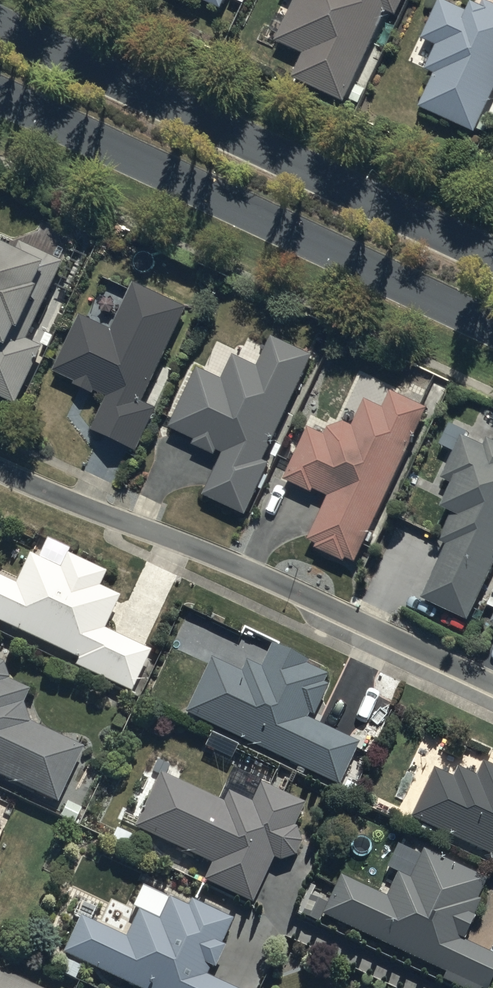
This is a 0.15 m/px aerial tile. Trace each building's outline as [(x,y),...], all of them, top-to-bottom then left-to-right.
[(228,0),(204,0),(224,9),(228,0)] [(278,40),(306,53),(294,79),(346,103),(388,11),(398,16),(405,0),(296,0),(278,40)] [(492,95),(492,3),(486,0),(483,7),(473,3),(469,13),(443,0),(441,0),(422,39),(438,47),(428,69),(436,73),(420,107),(476,133),(492,95)] [(32,347),(71,268),(0,233),(0,408),(18,418),(51,358),(32,347)] [(162,416),(145,407),(191,314),(137,296),(116,340),(85,325),(60,377),(111,402),(93,438),(140,461),(162,416)] [(208,506),(241,522),(317,362),(276,342),(260,375),(234,362),(223,386),(200,375),(171,435),(228,462),(208,506)] [(312,548),(358,571),(434,414),(396,395),(387,413),(369,404),(353,446),(317,428),(289,485),(332,507),(312,548)] [(471,631),(492,584),(492,453),(471,443),(449,491),(475,504),(425,609),(471,631)] [(128,684),(148,644),(103,621),(119,589),(99,579),(105,567),(35,532),(13,576),(0,570),(0,620),(128,684)] [(215,649),(185,710),(335,783),(358,736),(311,713),(333,670),(264,636),(249,666),(215,649)] [(56,799),(82,745),(19,715),(32,686),(0,671),(0,772),(56,799)] [(492,855),(492,753),(483,749),(470,780),(429,761),(405,816),(492,855)] [(159,767),(132,828),(210,862),(203,878),(258,902),(304,799),(239,771),(228,797),(159,767)] [(480,987),(482,987),(492,964),(492,953),(457,936),(484,881),(407,845),(385,892),(338,870),(318,912),(480,987)] [(126,987),(237,987),(239,984),(209,973),(229,919),(170,889),(158,913),(140,904),(125,934),(83,913),(62,956),(126,987)] [(0,963),(0,987),(51,987),(0,963)]
